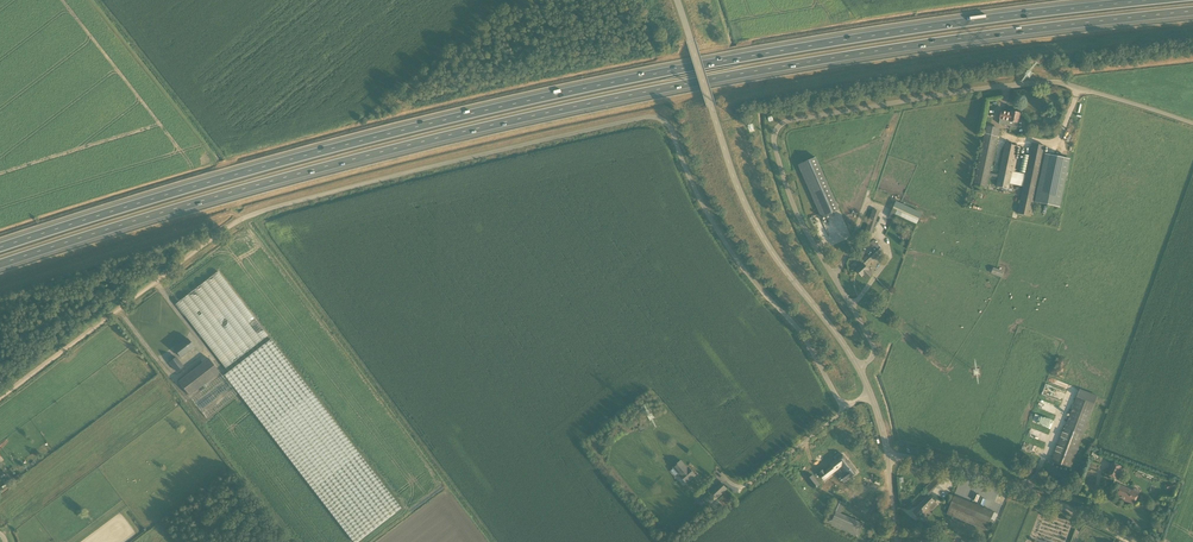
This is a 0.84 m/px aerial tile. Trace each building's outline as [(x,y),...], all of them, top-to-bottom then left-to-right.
[(999,119),(1000,120),(999,124),(1016,127),(1019,113),(1011,111),(1011,113),(1001,111),(999,119)] [(1017,160),(1016,159),(1018,146),(1005,143),(998,175),(990,173),(1000,128),(986,126),(973,186),(987,189),(989,175),(998,177),(996,186),(1009,189),(1010,184),(1024,187),(1018,214),(1030,216),(1045,146),(1033,143),(1026,174),(1015,172),(1017,160)] [(1023,154),(1019,172),(1025,173),(1029,155),(1023,154)] [(1070,159),(1045,154),(1035,202),(1060,207),(1070,159)] [(816,157),(799,165),(822,218),(839,210),(816,157)] [(897,201),(890,218),(895,220),(896,217),(917,226),(923,212),(897,201)] [(873,209),(862,244),(868,246),(879,211),(873,209)] [(820,214),(811,217),(816,227),(819,226),(820,229),(825,227),(820,214)] [(879,254),(874,249),(861,261),(863,264),(856,270),(862,277),(864,275),(868,279),(873,275),(869,270),(866,267),(879,254)] [(992,270),(991,274),(1001,277),(1002,275),(1004,271),(993,267),(992,270)] [(221,271),(177,302),(224,368),(268,336),(221,271)] [(194,347),(188,339),(174,349),(181,357),(194,347)] [(353,541),(357,541),(401,508),(271,339),(225,375),(353,541)] [(178,360),(176,357),(169,362),(177,372),(186,364),(181,357),(178,360)] [(178,381),(189,396),(220,373),(209,358),(178,381)] [(206,406),(231,387),(226,379),(202,397),(200,395),(196,398),(194,394),(191,396),(195,401),(200,398),(206,406)] [(1095,404),(1076,397),(1052,462),(1070,469),(1095,404)] [(263,433),(256,438),(258,442),(265,438),(263,433)] [(850,477),(851,478),(851,477),(857,472),(857,473),(858,472),(857,472),(849,461),(848,461),(849,461),(848,462),(843,454),(840,457),(839,455),(836,457),(837,459),(837,460),(831,465),(836,470),(842,466),(850,477)] [(672,470),(672,471),(675,475),(676,475),(678,473),(680,475),(680,476),(686,483),(695,475),(689,468),(688,469),(681,461),(673,467),(674,468),(672,470)] [(1108,475),(1116,478),(1121,467),(1113,463),(1108,475)] [(819,472),(819,473),(821,475),(820,475),(824,480),(830,475),(826,471),(825,472),(824,470),(824,469),(823,469),(823,470),(819,473),(819,472)] [(875,470),(862,504),(872,508),(885,474),(875,470)] [(807,479),(807,480),(814,489),(817,487),(818,487),(820,485),(813,476),(813,475),(812,475),(812,476),(807,480),(807,479)] [(938,476),(924,490),(928,495),(942,481),(938,476)] [(727,489),(721,482),(711,492),(717,499),(727,489)] [(1174,482),(1166,483),(1167,491),(1176,489),(1174,482)] [(1009,492),(997,488),(976,483),(973,504),(993,512),(1000,514),(1004,505),(1009,492)] [(1134,488),(1133,491),(1120,485),(1115,495),(1124,499),(1123,500),(1133,504),(1140,491),(1134,488)] [(931,510),(937,504),(929,495),(913,511),(919,517),(928,508),(931,510)] [(950,507),(989,523),(993,512),(973,504),(954,496),(950,507)] [(841,514),(846,503),(836,499),(825,523),(858,537),(864,524),(841,514)] [(989,523),(950,507),(947,515),(986,530),(989,523)]
